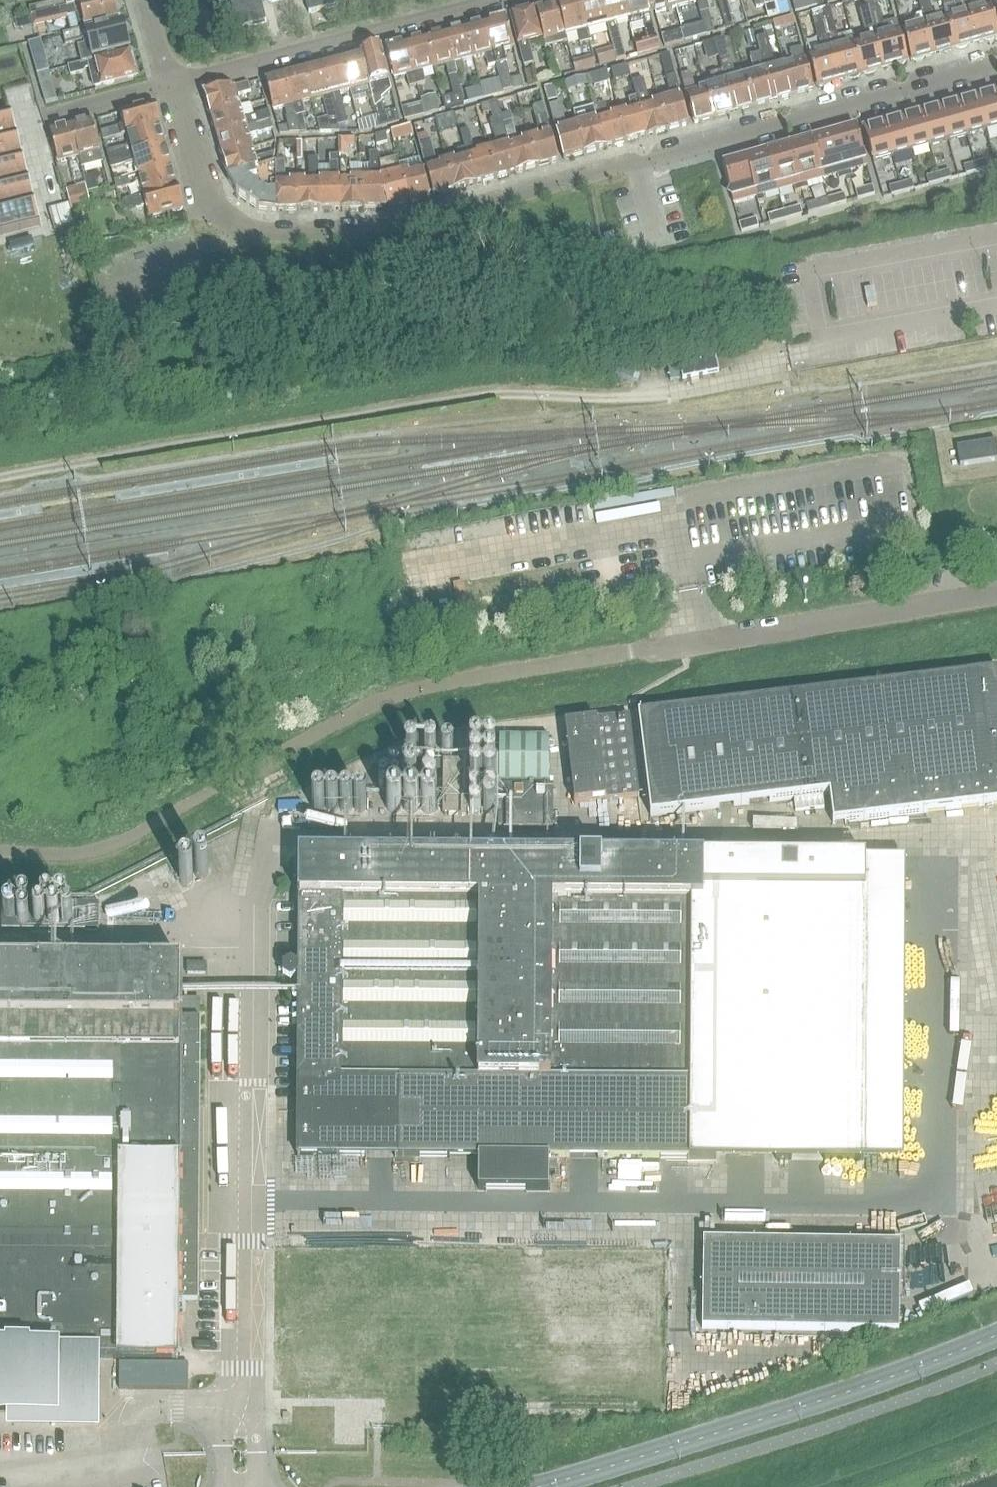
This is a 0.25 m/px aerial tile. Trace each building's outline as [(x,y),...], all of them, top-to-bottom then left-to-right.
[(30,8),(32,16),(97,0),(62,0),(30,8)] [(32,16),(34,25),(69,17),(72,32),(74,32),(81,30),(81,29),(85,28),(119,20),(118,17),(119,17),(121,14),(119,7),(115,5),(113,0),(97,0),(32,16)] [(238,29),(267,22),(262,4),(278,0),(230,0),(238,29)] [(309,13),(338,6),(337,0),(306,0),(309,13)] [(558,5),(566,36),(567,36),(577,33),(580,44),(590,41),(587,30),(579,0),(578,0),(570,2),(566,1),(562,2),(560,5),(558,5)] [(608,25),(601,0),(579,0),(587,30),(608,25)] [(629,19),(624,0),(601,0),(608,25),(613,47),(617,61),(626,58),(622,44),(616,23),(629,19)] [(647,38),(635,42),(638,54),(659,48),(650,14),(647,0),(624,0),(629,19),(630,26),(643,23),(647,38)] [(655,12),(677,7),(675,0),(652,0),(655,12)] [(699,7),(703,24),(703,25),(706,35),(714,33),(709,11),(710,11),(707,0),(697,0),(698,1),(699,7)] [(727,29),(735,27),(728,0),(719,0),(727,29)] [(775,5),(774,0),(764,0),(765,5),(768,17),(778,15),(775,5)] [(793,2),(796,12),(818,5),(817,0),(801,0),(793,2)] [(897,20),(883,24),(876,0),(870,0),(867,1),(869,8),(872,20),(885,67),(908,60),(897,20)] [(922,13),(934,53),(942,51),(946,52),(951,51),(954,48),(955,47),(946,17),(935,20),(930,0),(919,0),(922,13)] [(946,17),(955,47),(957,47),(960,48),(965,47),(968,44),(977,41),(965,0),(956,0),(954,1),(957,13),(946,17)] [(977,41),(985,39),(989,40),(994,39),(996,36),(996,28),(990,4),(979,7),(977,0),(965,0),(977,41)] [(546,47),(568,41),(567,36),(566,36),(558,5),(556,6),(552,5),(548,6),(546,8),(537,11),(546,47)] [(820,9),(828,33),(840,79),(863,73),(854,42),(851,32),(838,36),(830,6),(820,9)] [(868,38),(854,42),(863,73),(885,67),(872,20),(869,8),(860,10),(868,38)] [(529,42),(542,39),(534,9),(511,15),(525,66),(535,63),(529,42)] [(817,86),(840,79),(828,33),(820,9),(811,12),(822,51),(808,55),(817,86)] [(914,26),(902,29),(911,60),(913,59),(917,60),(922,59),(925,56),(934,53),(922,13),(917,14),(913,22),(914,26)] [(514,48),(506,16),(485,22),(496,65),(503,92),(513,89),(504,51),(514,48)] [(485,22),(466,27),(474,58),(486,55),(488,67),(496,65),(485,22)] [(72,32),(63,35),(66,45),(84,40),(85,45),(79,47),(83,61),(130,51),(123,23),(82,34),(81,30),(74,32),(72,32)] [(703,24),(681,30),(684,41),(706,35),(703,25),(703,24)] [(466,27),(446,32),(457,75),(465,73),(462,61),(474,58),(466,27)] [(665,46),(684,41),(681,30),(662,35),(665,46)] [(446,32),(426,37),(434,68),(446,65),(449,77),(457,75),(446,32)] [(767,36),(757,38),(761,53),(774,100),(794,95),(785,64),(775,67),(773,61),(774,60),(767,36)] [(423,71),(434,68),(426,37),(407,42),(417,85),(426,83),(423,71)] [(725,37),(715,40),(719,56),(723,70),(726,81),(734,111),(754,106),(746,76),(736,78),(725,37)] [(28,43),(37,74),(49,71),(40,40),(28,43)] [(714,40),(703,43),(708,59),(719,56),(715,40),(714,40)] [(407,42),(386,47),(394,78),(406,75),(409,87),(417,85),(407,42)] [(794,62),(785,64),(794,95),(814,89),(802,46),(790,50),(794,62)] [(600,66),(617,61),(613,47),(596,52),(600,66)] [(382,51),(362,56),(373,98),(375,108),(383,101),(382,98),(392,90),(390,80),(382,51)] [(85,62),(68,66),(71,76),(84,72),(86,69),(91,68),(91,71),(97,70),(101,85),(104,84),(107,85),(113,84),(115,81),(136,76),(136,74),(137,71),(135,66),(133,64),(131,53),(96,62),(95,60),(85,62)] [(689,124),(669,53),(661,55),(667,78),(666,78),(671,96),(659,99),(668,130),(689,124)] [(756,73),(746,76),(754,106),(774,100),(761,53),(751,56),(756,73)] [(575,72),(596,66),(593,55),(572,61),(575,72)] [(362,56),(343,61),(351,90),(354,103),(373,98),(362,56)] [(343,61),(324,66),(339,124),(347,122),(340,93),(351,90),(343,61)] [(549,64),(553,78),(562,76),(558,62),(549,64)] [(631,75),(628,65),(611,69),(614,80),(631,75)] [(324,66),(305,71),(312,100),(323,97),(332,132),(340,132),(339,124),(324,66)] [(532,69),(525,71),(529,83),(536,82),(532,69)] [(607,70),(592,74),(595,86),(611,82),(607,70)] [(713,85),(706,87),(714,117),(734,111),(726,81),(723,70),(719,71),(710,74),(713,85)] [(305,71),(285,76),(296,116),(305,114),(302,103),(312,100),(305,71)] [(690,71),(681,74),(694,123),(714,117),(706,87),(695,90),(693,82),(690,71)] [(285,76),(266,81),(274,110),(285,107),(288,118),(287,119),(289,125),(291,134),(300,133),(299,127),(296,116),(285,76)] [(647,136),(668,130),(659,99),(650,102),(644,79),(632,82),(636,97),(647,136)] [(248,82),(205,93),(208,104),(206,107),(208,111),(211,114),(211,116),(242,107),(238,95),(251,91),(248,82)] [(548,102),(558,99),(554,85),(544,88),(548,102)] [(465,90),(469,102),(484,98),(481,86),(465,90)] [(995,89),(976,94),(986,130),(996,126),(996,97),(995,89)] [(445,109),(464,104),(462,93),(442,98),(445,109)] [(436,94),(421,98),(422,103),(425,114),(440,110),(436,94)] [(986,130),(976,94),(958,100),(967,135),(986,130)] [(636,97),(629,99),(631,107),(618,111),(626,142),(647,136),(636,97)] [(967,135),(958,100),(939,105),(949,140),(967,135)] [(497,145),(487,147),(496,178),(517,172),(503,123),(499,109),(497,102),(489,104),(494,120),(490,121),(497,145)] [(124,125),(101,132),(103,140),(127,134),(159,125),(160,124),(154,103),(120,112),(121,113),(124,125)] [(405,119),(425,114),(422,103),(402,108),(405,119)] [(539,133),(529,136),(537,166),(558,160),(542,103),(534,106),(533,110),(539,133)] [(567,125),(560,103),(549,106),(564,159),(585,153),(576,122),(567,125)] [(594,106),(595,108),(605,147),(626,142),(618,111),(608,114),(605,103),(594,106)] [(949,140),(939,105),(920,110),(930,145),(949,140)] [(212,118),(210,121),(212,125),(214,127),(217,136),(271,121),(268,111),(245,118),(242,107),(211,116),(212,118)] [(574,114),(576,122),(585,153),(605,147),(595,108),(574,114)] [(930,145),(920,110),(902,115),(911,151),(930,145)] [(0,116),(0,236),(40,225),(11,113),(0,116)] [(458,125),(454,113),(436,118),(439,130),(458,125)] [(911,151),(902,115),(883,121),(893,156),(911,151)] [(103,162),(100,152),(92,121),(71,126),(79,157),(82,168),(103,162)] [(271,121),(217,136),(220,145),(219,149),(220,153),(223,155),(223,157),(254,148),(250,135),(273,129),(271,121)] [(512,121),(503,123),(517,172),(537,166),(529,136),(517,139),(512,121)] [(893,156),(883,121),(863,126),(873,161),(893,156)] [(130,145),(107,152),(109,160),(164,145),(162,137),(159,125),(127,134),(130,145)] [(58,163),(79,157),(71,126),(49,132),(50,135),(51,135),(58,163)] [(844,172),(845,172),(846,178),(852,176),(851,170),(866,165),(856,127),(833,133),(844,172)] [(468,128),(460,131),(465,147),(475,184),(496,178),(487,147),(477,150),(475,144),(473,145),(468,128)] [(399,129),(391,131),(394,141),(402,139),(399,129)] [(375,135),(377,145),(388,142),(386,132),(375,135)] [(833,133),(811,139),(822,178),(838,174),(839,180),(846,178),(845,172),(844,172),(833,133)] [(354,137),(339,138),(339,154),(342,209),(364,209),(362,177),(361,164),(361,163),(350,164),(350,162),(348,162),(347,155),(348,147),(355,147),(354,137)] [(429,140),(419,143),(434,195),(454,190),(446,159),(437,162),(431,139),(429,140)] [(807,182),(822,178),(811,139),(789,146),(801,184),(802,190),(809,188),(807,182)] [(164,145),(109,160),(110,162),(111,168),(135,162),(138,174),(170,165),(168,157),(164,145)] [(802,190),(801,184),(789,146),(767,152),(779,190),(794,186),(795,191),(802,190)] [(459,156),(446,159),(454,190),(475,184),(465,147),(457,149),(459,156)] [(224,159),(223,162),(224,166),(227,168),(229,177),(272,164),(275,152),(257,158),(254,148),(223,157),(224,159)] [(370,164),(361,164),(362,177),(364,209),(385,208),(385,207),(383,184),(380,163),(378,152),(370,153),(370,164)] [(767,152),(745,158),(757,196),(759,202),(765,200),(763,194),(779,190),(767,152)] [(330,166),(320,166),(321,210),(342,209),(339,154),(330,155),(330,163),(330,166)] [(309,178),(298,178),(299,211),(321,210),(320,166),(319,158),(309,159),(309,178)] [(397,158),(380,163),(383,184),(385,207),(388,207),(389,207),(409,202),(401,171),(398,163),(397,158)] [(419,158),(398,163),(401,171),(409,202),(430,196),(419,158)] [(757,196),(745,158),(722,165),(733,203),(757,196)] [(987,160),(975,163),(978,171),(989,168),(987,160)] [(276,161),(276,163),(277,181),(278,211),(299,211),(298,178),(286,179),(286,161),(276,161)] [(229,177),(227,177),(237,194),(260,209),(278,211),(277,181),(276,163),(275,163),(272,164),(229,177)] [(978,171),(975,163),(964,166),(966,174),(978,171)] [(170,165),(138,174),(139,176),(144,195),(176,186),(170,165)] [(949,170),(938,173),(940,181),(952,178),(949,170)] [(940,181),(938,173),(927,176),(929,185),(940,181)] [(117,189),(130,185),(128,177),(115,180),(117,189)] [(912,180),(901,184),(903,192),(914,189),(912,180)] [(88,193),(98,190),(96,182),(86,184),(88,193)] [(903,192),(901,184),(889,187),(892,195),(903,192)] [(86,185),(67,190),(70,202),(71,208),(90,203),(86,185)] [(144,195),(123,201),(126,211),(146,206),(149,216),(177,208),(177,209),(183,208),(177,185),(176,186),(144,195)] [(855,191),(857,199),(875,194),(872,186),(855,191)] [(844,194),(829,198),(831,207),(846,202),(844,194)] [(818,210),(815,202),(807,204),(809,213),(818,210)] [(69,203),(50,207),(55,228),(74,223),(69,203)] [(785,210),(785,212),(787,219),(802,215),(800,206),(785,210)] [(787,219),(785,212),(785,210),(767,215),(770,224),(787,219)] [(758,227),(756,219),(739,223),(741,232),(758,227)] [(614,234),(604,236),(609,259),(619,257),(614,234)] [(674,376),(720,374),(719,356),(673,358),(674,376)] [(958,446),(961,464),(996,458),(996,441),(996,440),(958,446)] [(637,496),(613,498),(614,510),(638,508),(637,496)] [(579,518),(580,534),(600,532),(599,517),(579,518)] [(502,542),(487,543),(488,567),(503,566),(502,542)] [(832,823),(996,803),(996,671),(638,716),(650,817),(829,794),(832,823)] [(628,717),(565,725),(574,803),(575,805),(579,830),(639,822),(636,797),(638,797),(638,796),(628,717)] [(550,736),(499,736),(499,782),(549,783),(550,736)] [(467,762),(444,762),(444,815),(467,815),(467,762)] [(552,784),(499,784),(499,827),(552,827),(552,784)] [(283,965),(283,974),(290,979),(299,975),(297,1156),(478,1157),(478,1189),(549,1190),(549,1158),(689,1159),(716,1159),(717,1143),(776,1143),(776,1159),(864,1160),(866,860),(704,858),(298,855),(298,898),(299,898),(299,965),(291,961),(283,965)] [(986,857),(996,941),(996,856),(986,857)] [(152,868),(153,887),(167,886),(165,867),(152,868)] [(953,894),(929,894),(929,913),(953,913),(953,894)] [(3,900),(3,928),(99,930),(99,902),(3,900)] [(922,952),(967,954),(968,927),(923,926),(922,952)] [(13,1412),(12,1422),(95,1423),(96,1359),(176,1360),(176,1361),(177,1361),(178,1303),(198,1304),(201,999),(182,999),(182,964),(180,964),(180,966),(0,965),(0,1412),(13,1412)] [(936,992),(936,1042),(977,1042),(977,1034),(987,1034),(987,1014),(965,1014),(965,964),(954,964),(954,992),(936,992)] [(928,1091),(928,1109),(996,1110),(996,1093),(928,1091)] [(900,1243),(703,1241),(702,1328),(899,1330),(900,1243)] [(656,1286),(655,1275),(574,1276),(574,1288),(656,1286)]
